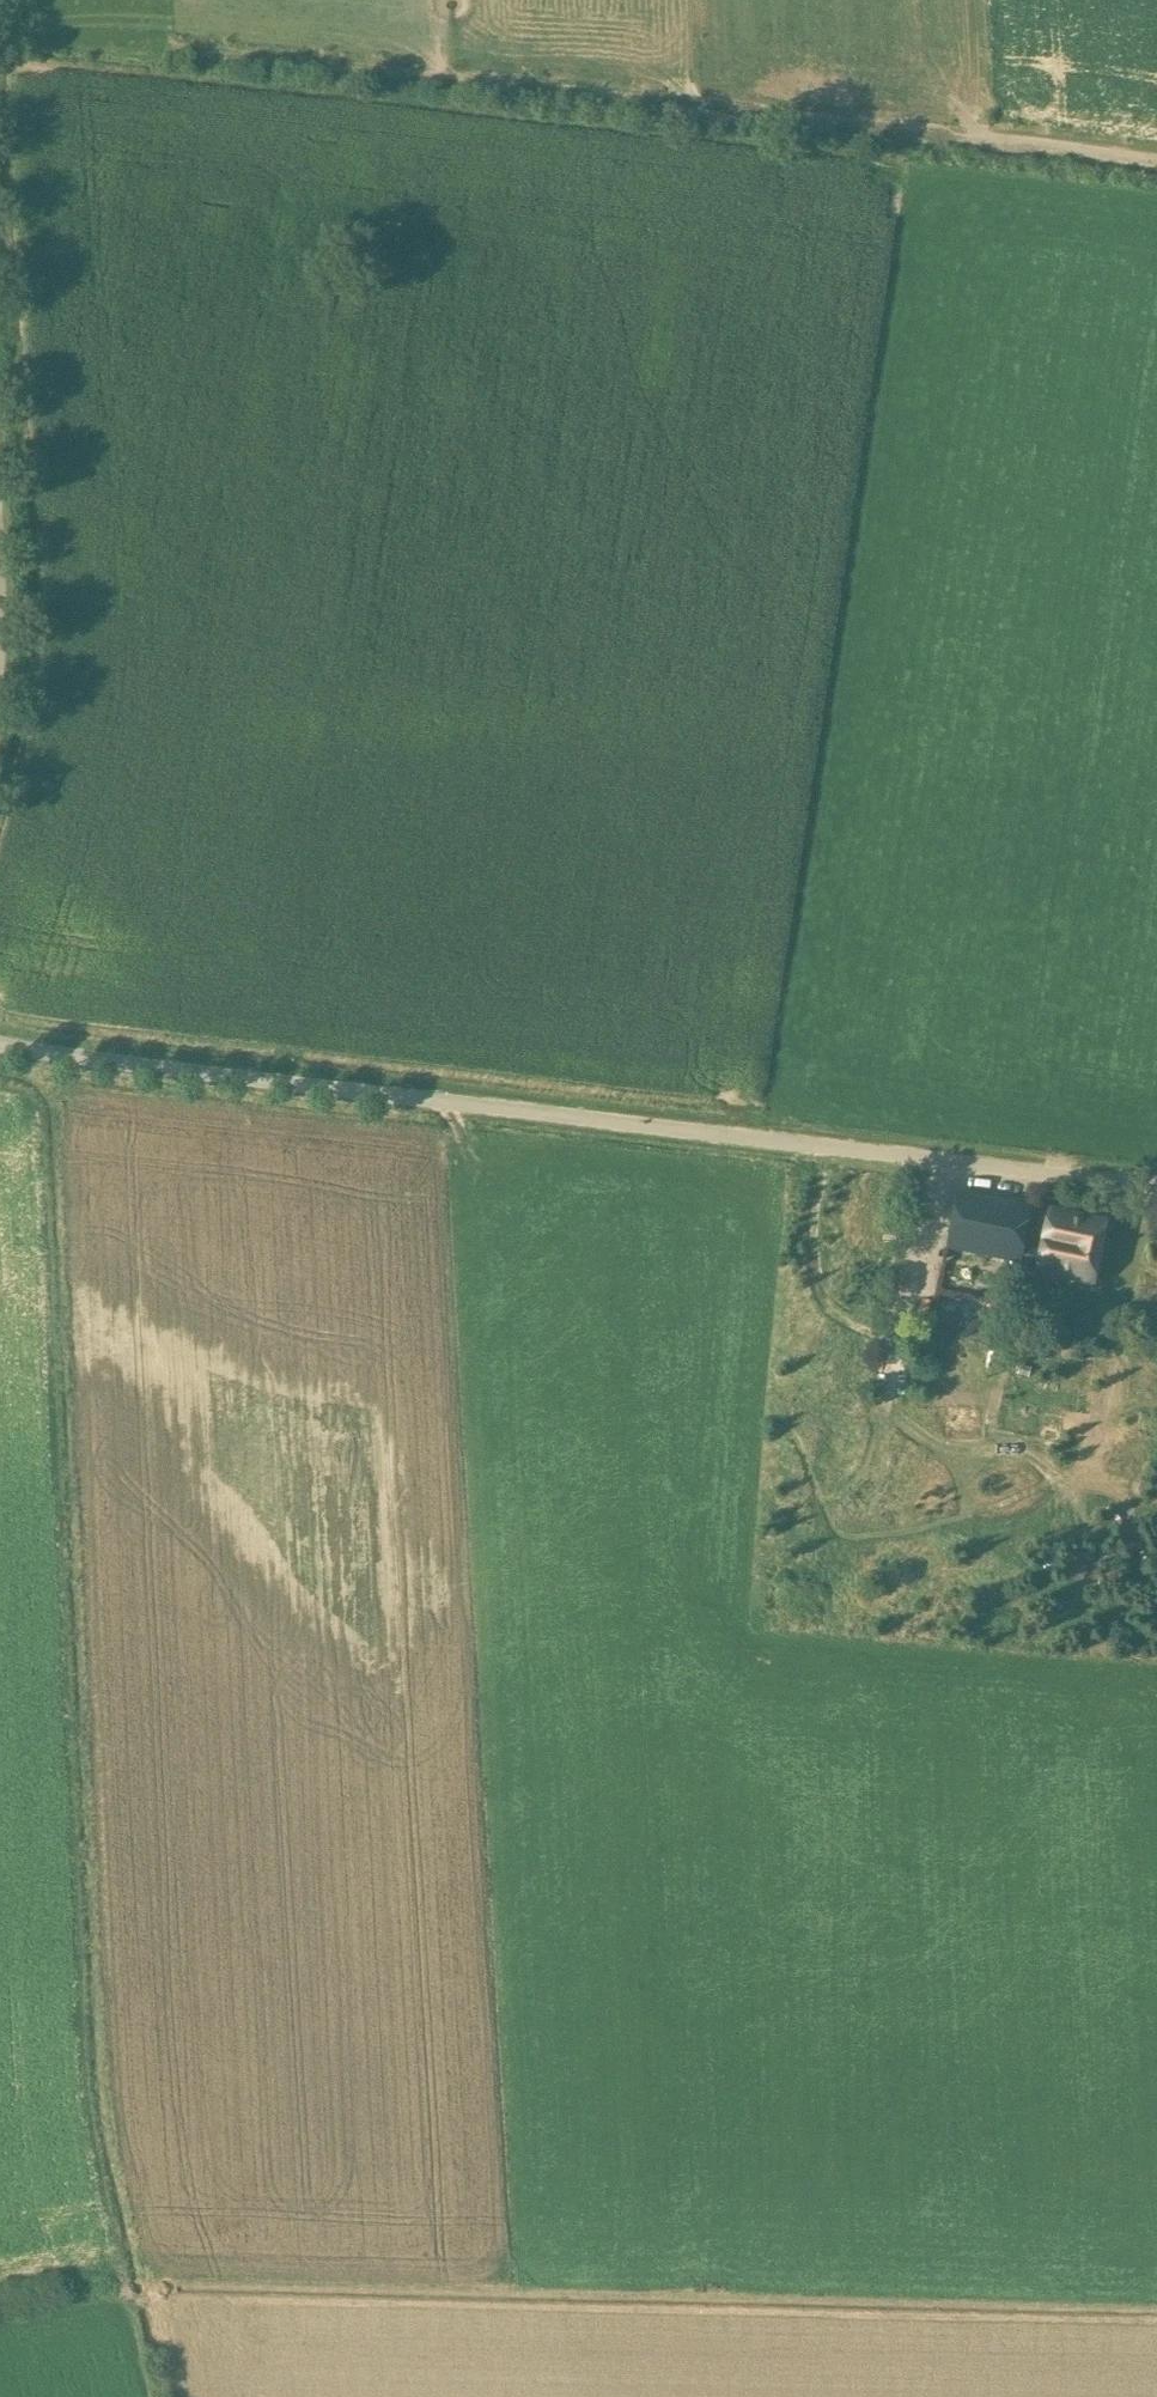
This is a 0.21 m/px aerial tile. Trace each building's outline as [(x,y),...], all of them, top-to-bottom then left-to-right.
[(959,1190),(947,1249),(1014,1263),(1020,1264),(1019,1269),(1040,1273),(1040,1272),(1093,1282),(1105,1221),(1052,1211),(1044,1252),(1025,1248),(1033,1204),(959,1190)]
